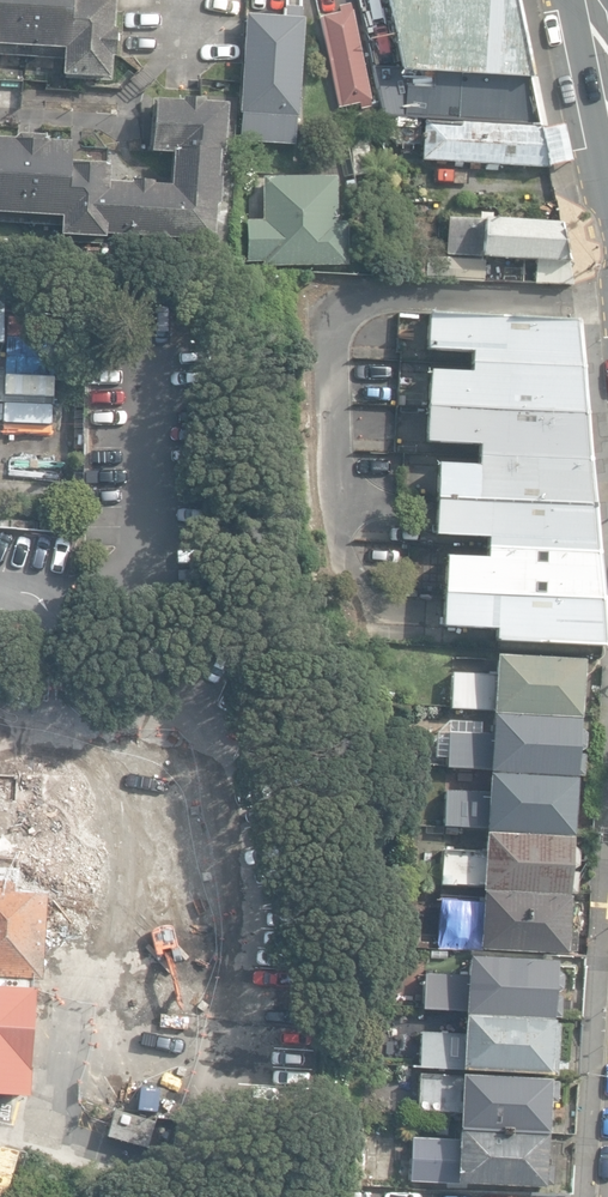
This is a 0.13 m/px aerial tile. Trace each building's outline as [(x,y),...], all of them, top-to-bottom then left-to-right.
[(63,59),(62,76),(107,79),(108,59),(113,59),(115,30),(111,30),(113,1),(99,0),(0,0),(0,56),(63,59)] [(400,72),(530,80),(513,0),(386,0),(400,72)] [(359,103),(361,109),(371,107),(349,4),(337,6),(339,14),(317,19),(336,108),(359,103)] [(237,143),(295,146),(303,19),(300,19),(301,9),(284,7),(283,18),(245,16),(237,143)] [(540,128),(530,80),(400,72),(374,70),(385,118),(540,128)] [(212,243),(214,206),(219,206),(220,180),(216,180),(218,154),(223,154),(226,106),(203,105),(203,101),(181,99),(181,103),(154,101),(150,152),(172,153),(170,186),(153,185),(153,181),(131,180),(131,185),(107,183),(108,168),(68,166),(70,144),(46,143),(42,138),(19,137),(12,141),(0,140),(0,223),(60,227),(59,235),(103,238),(103,236),(212,243)] [(419,150),(420,121),(383,119),(383,140),(395,140),(395,149),(419,150)] [(422,160),(548,167),(571,161),(561,123),(541,128),(423,121),(422,160)] [(382,155),(381,128),(378,128),(378,130),(359,131),(359,141),(353,141),(353,174),(370,174),(370,167),(384,167),(384,155),(382,155)] [(245,262),(346,266),(348,222),(335,222),(337,179),(264,176),(262,220),(247,220),(245,262)] [(447,255),(536,262),(568,263),(560,225),(449,219),(447,255)] [(424,279),(481,282),(482,260),(425,258),(424,279)] [(573,286),(568,263),(536,262),(534,285),(573,286)] [(470,364),(578,369),(574,324),(428,318),(426,352),(470,355),(470,364)] [(583,415),(578,369),(470,364),(470,375),(429,374),(428,408),(583,415)] [(583,415),(428,408),(426,444),(478,447),(477,456),(587,462),(583,415)] [(591,508),(587,462),(477,456),(477,467),(437,465),(436,501),(591,508)] [(591,508),(436,501),(434,537),(486,539),(486,548),(596,553),(591,508)] [(600,600),(596,553),(486,548),(486,559),(446,557),(444,594),(600,600)] [(600,600),(444,594),(443,628),(496,631),(496,641),(604,648),(600,600)] [(494,712),(576,717),(579,662),(492,656),(492,676),(454,673),(452,707),(494,710),(494,712)] [(489,772),(574,777),(574,776),(584,776),(585,756),(577,756),(577,753),(585,748),(586,734),(578,728),(578,720),(493,715),(492,733),(449,731),(447,768),(489,770),(489,772)] [(30,767),(0,765),(0,1093),(28,1095),(30,980),(40,978),(42,892),(204,901),(205,872),(219,872),(221,817),(208,817),(208,783),(30,773),(30,767)] [(486,831),(573,836),(576,778),(489,774),(488,792),(445,790),(444,826),(486,828),(486,831)] [(482,890),(567,895),(567,892),(577,893),(578,873),(569,873),(569,871),(578,865),(579,852),(572,846),(572,837),(485,833),(484,852),(442,850),(440,885),(482,887),(482,890)] [(480,949),(565,954),(568,897),(482,892),(482,904),(441,902),(439,944),(480,946),(480,949)] [(465,1014),(551,1020),(551,1016),(559,1017),(560,998),(552,998),(552,995),(561,989),(562,974),(554,966),(554,963),(468,957),(467,974),(446,973),(447,967),(425,966),(423,1009),(465,1011),(465,1014)] [(548,1075),(557,1076),(560,1024),(552,1023),(552,1021),(465,1016),(464,1032),(421,1030),(419,1067),(548,1074),(548,1075)] [(459,1128),(546,1133),(548,1101),(556,1101),(557,1081),(549,1081),(549,1079),(461,1074),(461,1076),(419,1074),(417,1109),(460,1111),(459,1128)] [(157,1121),(115,1108),(106,1137),(148,1150),(157,1121)] [(456,1183),(544,1187),(544,1183),(552,1184),(552,1165),(545,1165),(547,1134),(459,1130),(459,1141),(416,1140),(414,1178),(456,1180),(456,1183)] [(17,1150),(0,1146),(0,1196),(2,1196),(5,1196),(17,1150)]
